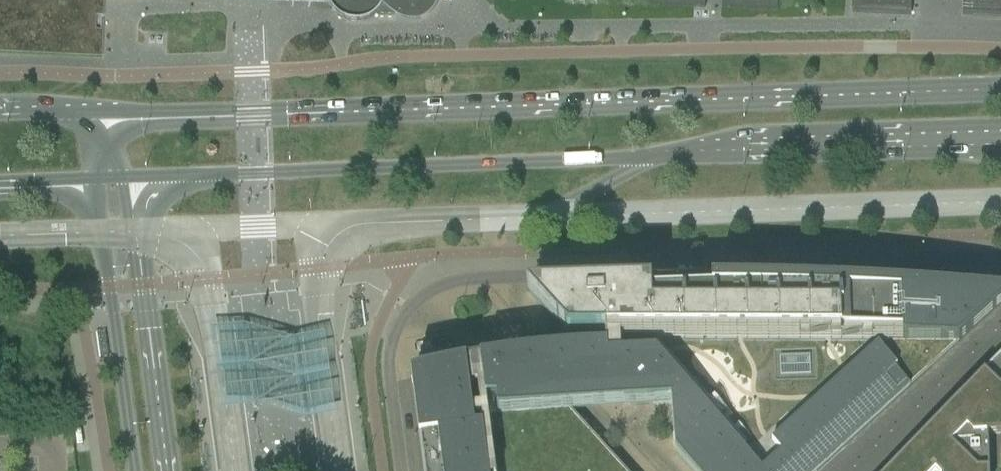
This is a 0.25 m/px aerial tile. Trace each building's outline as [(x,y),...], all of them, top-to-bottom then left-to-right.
[(328,1),(328,4),(329,6),(330,8),(335,13),(338,17),(346,21),(348,22),(351,23),(353,23),(356,23),(359,23),(361,23),(364,22),(367,21),(369,20),(371,19),(374,17),(376,16),(395,16),(397,18),(399,19),(402,20),(404,21),(407,21),(409,22),(414,21),(417,21),(420,20),(422,20),(424,19),(427,17),(429,15),(431,13),(433,11),(435,8),(437,6),(438,3),(439,0),(327,0),(328,1)] [(412,379),(423,470),(623,470),(586,430),(587,429),(587,428),(588,428),(588,427),(588,426),(588,425),(588,424),(588,423),(587,423),(587,422),(586,421),(586,420),(585,420),(584,419),(583,419),(582,419),(581,419),(580,419),(579,419),(578,419),(577,420),(569,412),(600,409),(602,409),(632,407),(672,404),(676,455),(690,470),(820,470),(1000,306),(1000,294),(894,289),(813,287),(708,286),(627,289),(528,293),(582,352),(549,357),(530,358),(509,360),(488,363),(467,367),(454,370),(440,373),(427,376),(412,379)] [(306,414),(334,408),(324,326),(294,332),(243,316),(207,313),(219,403),(253,400),(306,414)] [(887,470),(934,470),(935,470),(936,470),(989,470),(988,435),(1000,435),(1000,356),(887,470)]
